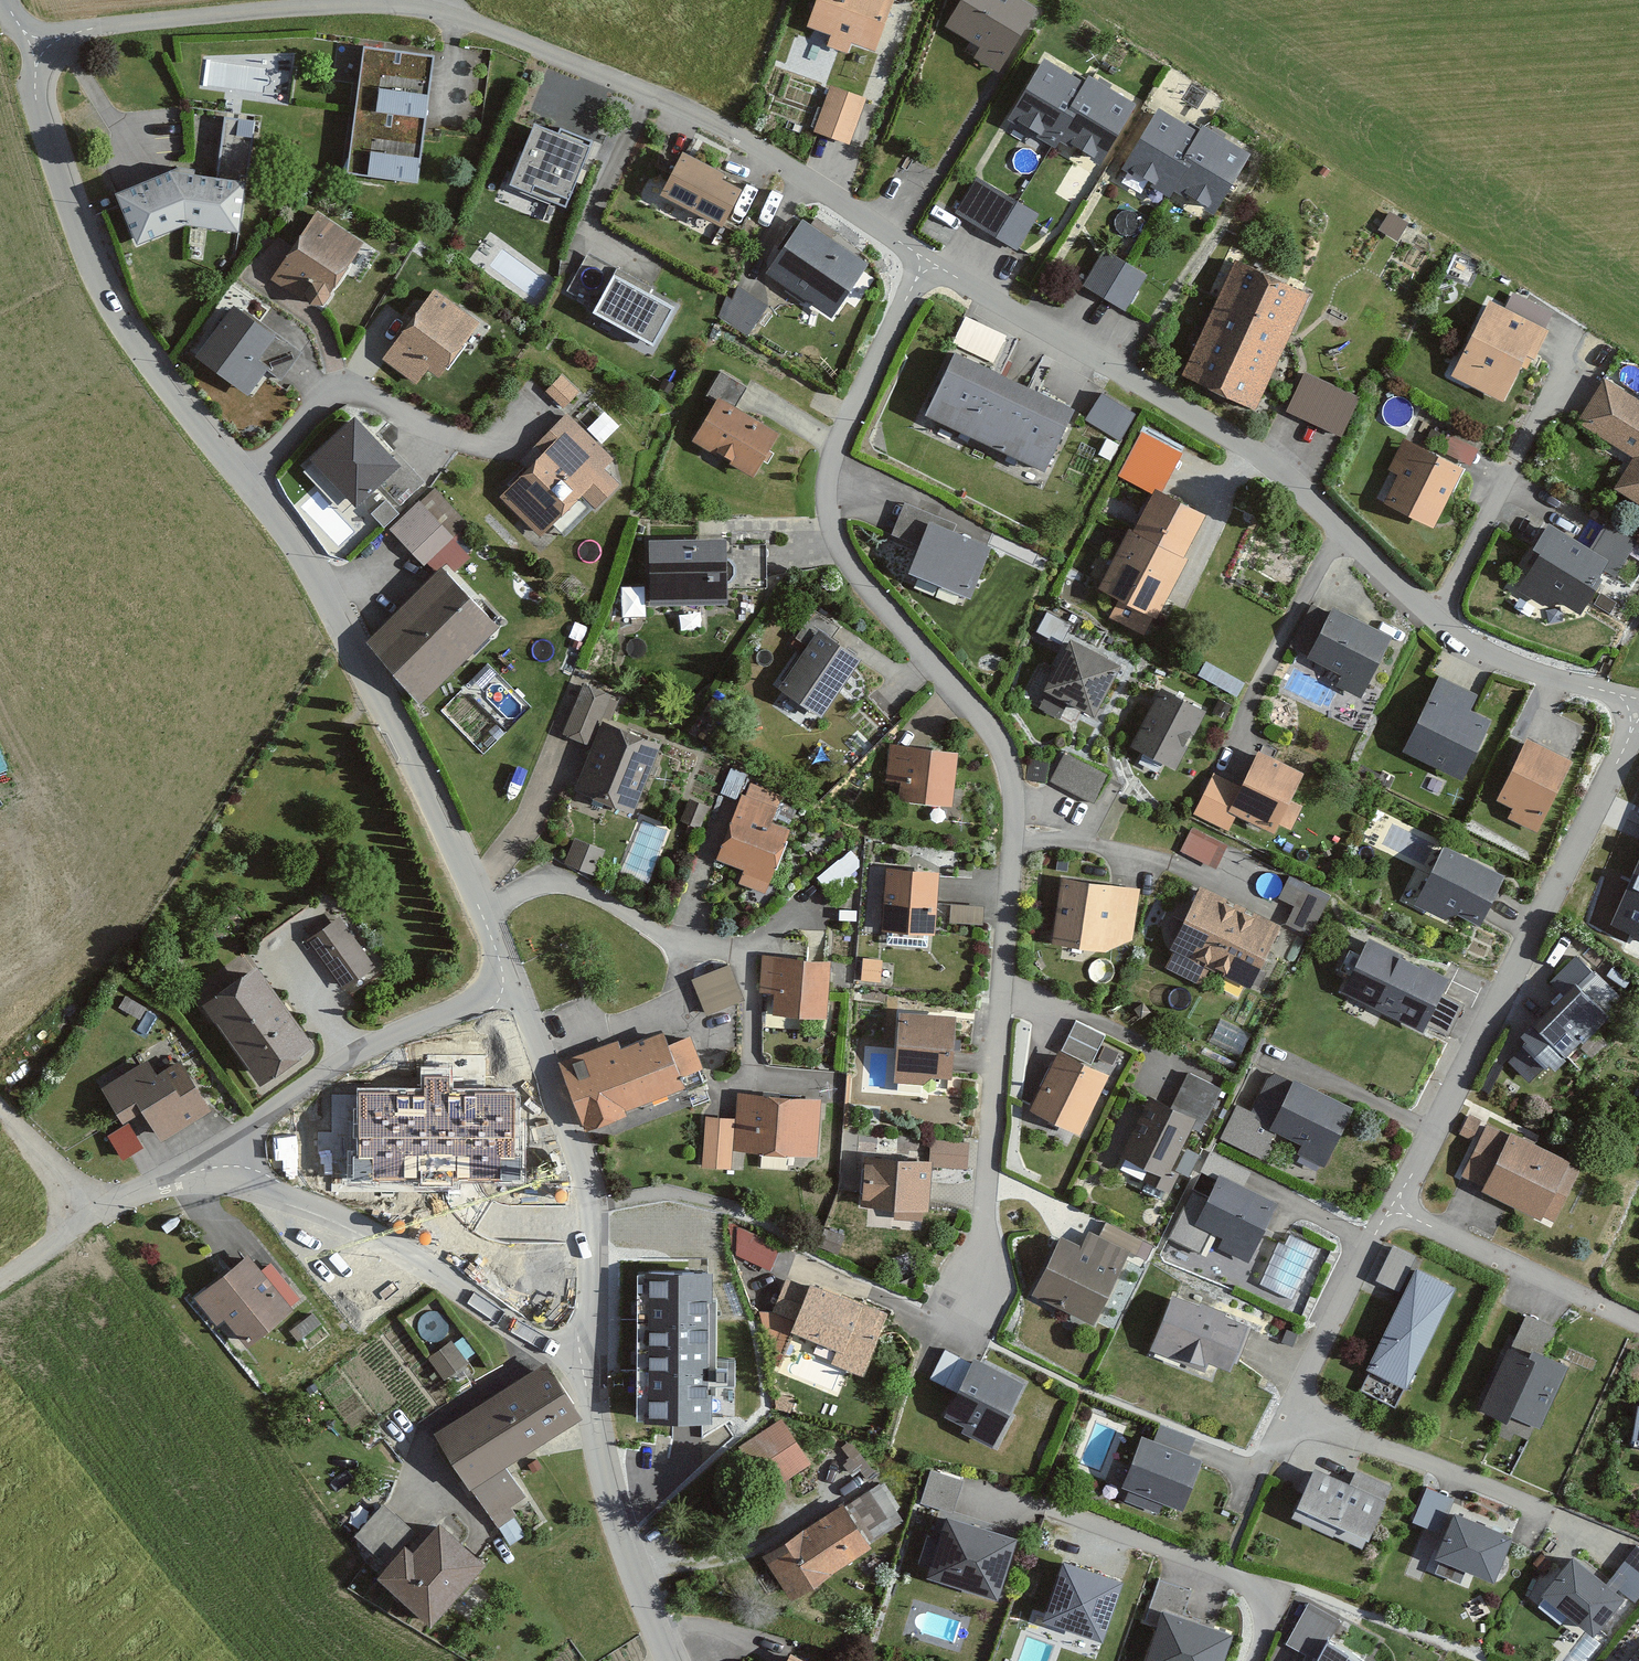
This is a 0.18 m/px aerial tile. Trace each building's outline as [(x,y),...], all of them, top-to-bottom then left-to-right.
[(870,52),(888,0),(813,0),(803,29),(827,38),(824,48),(843,54),(847,44),(870,52)] [(940,30),(970,48),(963,58),(990,75),(1028,13),(1007,0),(959,0),(940,30)] [(429,59),(358,50),(342,176),(414,185),(429,59)] [(1079,84),(1040,61),(1003,123),(1052,152),(1058,142),(1096,164),(1132,104),(1084,76),(1079,84)] [(844,145),(860,100),(826,88),(810,133),(844,145)] [(1191,132),(1152,109),(1115,172),(1164,201),(1170,190),(1208,213),(1244,153),(1196,125),(1191,132)] [(247,137),(233,136),(233,118),(224,118),(222,175),(246,176),(247,137)] [(591,145),(527,119),(499,188),(563,213),(591,145)] [(720,170),(683,151),(663,189),(721,218),(738,184),(718,174),(720,170)] [(130,250),(181,229),(235,236),(242,179),(171,170),(108,194),(130,250)] [(1033,215),(971,181),(951,218),(1012,251),(1033,215)] [(313,306),(356,243),(313,214),(270,276),(313,306)] [(863,262),(803,222),(770,270),(830,310),(863,262)] [(1141,278),(1101,253),(1081,287),(1121,311),(1141,278)] [(1176,378),(1247,412),(1303,298),(1231,263),(1176,378)] [(671,304),(615,273),(596,306),(652,337),(671,304)] [(722,310),(753,329),(770,302),(738,283),(722,310)] [(473,325),(429,291),(377,357),(413,385),(420,376),(429,382),(473,325)] [(1546,315),(1507,297),(1500,311),(1483,303),(1447,378),(1499,403),(1521,358),(1528,361),(1542,333),(1539,331),(1546,315)] [(270,339),(227,306),(188,356),(241,397),(263,368),(253,361),(270,339)] [(954,340),(996,360),(1010,333),(967,313),(954,340)] [(1068,409),(951,352),(920,416),(1037,473),(1068,409)] [(567,406),(581,387),(562,372),(548,391),(567,406)] [(701,400),(709,405),(686,445),(747,480),(773,436),(729,411),(741,391),(714,376),(701,400)] [(1283,413),(1335,439),(1353,402),(1301,377),(1283,413)] [(1628,459),(1609,490),(1638,508),(1638,405),(1601,382),(1573,426),(1628,459)] [(1129,415),(1097,395),(1082,421),(1114,440),(1129,415)] [(606,410),(588,426),(602,442),(621,425),(606,410)] [(568,411),(532,448),(537,456),(497,497),(541,540),(580,499),(595,513),(623,484),(607,469),(617,459),(568,411)] [(393,466),(349,417),(302,459),(346,507),(393,466)] [(1466,464),(1471,451),(1426,432),(1420,445),(1466,464)] [(1428,531),(1457,470),(1400,443),(1384,474),(1393,478),(1379,507),(1428,531)] [(462,526),(428,490),(384,532),(419,568),(462,526)] [(1200,519),(1150,492),(1127,535),(1123,533),(1093,590),(1116,602),(1107,619),(1139,637),(1148,620),(1150,622),(1182,563),(1177,560),(1200,519)] [(966,599),(985,548),(949,535),(952,526),(898,505),(886,538),(912,548),(902,575),(966,599)] [(1538,606),(1556,603),(1574,614),(1596,580),(1591,577),(1597,568),(1609,576),(1630,544),(1601,525),(1585,550),(1544,523),(1505,585),(1538,606)] [(721,608),(717,540),(643,545),(648,613),(721,608)] [(491,630),(435,572),(358,646),(414,704),(491,630)] [(624,585),(625,614),(647,613),(645,584),(624,585)] [(1357,698),(1386,641),(1327,612),(1323,618),(1308,611),(1288,651),(1304,659),(1303,661),(1335,677),(1331,685),(1357,698)] [(855,664),(810,635),(772,692),(817,722),(855,664)] [(1113,669),(1065,643),(1038,693),(1043,696),(1035,710),(1055,721),(1063,706),(1087,718),(1113,669)] [(1473,698),(1432,679),(1398,752),(1457,779),(1484,720),(1467,712),(1473,698)] [(585,748),(604,696),(578,687),(559,739),(585,748)] [(1171,769),(1200,716),(1158,693),(1129,745),(1171,769)] [(654,749),(600,727),(572,793),(627,816),(654,749)] [(1567,760),(1520,740),(1493,804),(1508,811),(1504,820),(1535,834),(1567,760)] [(949,809),(954,754),(885,748),(882,785),(894,786),(893,804),(949,809)] [(1088,805),(1103,775),(1061,755),(1047,785),(1088,805)] [(1299,778),(1253,756),(1225,814),(1269,836),(1274,828),(1286,834),(1298,810),(1286,804),(1299,778)] [(742,776),(727,771),(717,797),(732,802),(742,776)] [(777,797),(746,786),(741,800),(736,798),(713,862),(740,872),(735,886),(761,896),(785,831),(767,824),(777,797)] [(701,807),(684,800),(673,826),(690,833),(701,807)] [(1221,849),(1186,833),(1176,854),(1211,871),(1221,849)] [(598,852),(567,841),(559,864),(589,875),(598,852)] [(1411,906),(1439,919),(1454,914),(1475,924),(1498,876),(1438,848),(1411,906)] [(1612,924),(1638,936),(1638,864),(1612,924)] [(930,937),(933,873),(882,870),(879,934),(930,937)] [(1098,954),(1129,943),(1136,889),(1057,879),(1048,947),(1098,954)] [(1322,901),(1282,884),(1274,900),(1290,907),(1281,925),(1306,936),(1322,901)] [(1244,990),(1275,927),(1196,888),(1164,952),(1168,954),(1160,969),(1196,987),(1204,970),(1244,990)] [(978,928),(979,909),(945,907),(944,926),(978,928)] [(366,965),(331,922),(304,944),(339,987),(366,965)] [(1418,1030),(1444,977),(1364,939),(1338,991),(1418,1030)] [(818,1017),(823,963),(760,956),(756,993),(771,995),(769,1012),(818,1017)] [(1544,984),(1555,995),(1512,1037),(1522,1047),(1511,1058),(1532,1078),(1541,1068),(1549,1076),(1605,1020),(1575,990),(1588,976),(1571,958),(1544,984)] [(876,963),(859,962),(858,980),(874,982),(876,963)] [(739,1000),(725,967),(689,981),(704,1015),(739,1000)] [(304,1045),(247,968),(195,1007),(253,1083),(304,1045)] [(888,1082),(919,1084),(923,1077),(945,1079),(949,1018),(893,1014),(888,1082)] [(1105,1075),(1087,1066),(1101,1038),(1072,1024),(1058,1053),(1055,1051),(1024,1113),(1074,1138),(1105,1075)] [(697,1068),(684,1037),(663,1046),(658,1033),(616,1051),(611,1040),(554,1064),(581,1131),(678,1091),(673,1078),(697,1068)] [(148,1078),(139,1063),(94,1091),(115,1125),(134,1114),(153,1145),(205,1112),(173,1062),(148,1078)] [(1636,1080),(1630,1070),(1618,1077),(1625,1087),(1636,1080)] [(518,1178),(518,1094),(452,1093),(452,1074),(421,1073),(421,1095),(357,1094),(357,1177),(518,1178)] [(1318,1170),(1347,1109),(1288,1081),(1286,1084),(1266,1074),(1246,1115),(1267,1125),(1264,1131),(1297,1147),(1292,1158),(1318,1170)] [(1183,1075),(1166,1108),(1145,1098),(1117,1156),(1161,1178),(1185,1129),(1195,1134),(1216,1091),(1183,1075)] [(811,1157),(815,1101),(735,1095),(731,1151),(811,1157)] [(724,1170),(729,1120),(702,1117),(697,1168),(724,1170)] [(137,1148),(124,1126),(102,1140),(116,1161),(137,1148)] [(1549,1222),(1573,1172),(1564,1168),(1567,1162),(1507,1133),(1505,1137),(1483,1126),(1458,1176),(1481,1187),(1478,1193),(1536,1221),(1538,1217),(1549,1222)] [(962,1145),(929,1144),(928,1168),(961,1169),(962,1145)] [(923,1211),(925,1162),(859,1159),(857,1208),(888,1209),(887,1221),(917,1222),(917,1211),(923,1211)] [(1189,1225),(1210,1234),(1216,1250),(1243,1263),(1272,1205),(1240,1189),(1246,1177),(1211,1160),(1202,1179),(1210,1183),(1189,1225)] [(1147,1248),(1102,1225),(1094,1240),(1083,1234),(1076,1248),(1057,1238),(1028,1295),(1087,1325),(1123,1254),(1140,1262),(1147,1248)] [(737,1252),(772,1266),(779,1250),(744,1235),(737,1252)] [(1410,1258),(1388,1248),(1372,1283),(1394,1293),(1410,1258)] [(258,1275),(243,1257),(188,1301),(211,1329),(219,1322),(240,1348),(287,1311),(284,1307),(293,1300),(267,1267),(258,1275)] [(1401,1390),(1451,1289),(1412,1270),(1363,1371),(1401,1390)] [(708,1272),(648,1272),(650,1413),(710,1413),(708,1272)] [(863,1375),(886,1313),(811,1285),(809,1290),(788,1282),(775,1315),(796,1323),(792,1335),(837,1352),(832,1364),(863,1375)] [(1245,1327),(1167,1296),(1144,1354),(1200,1376),(1204,1365),(1226,1374),(1245,1327)] [(315,1328),(307,1317),(290,1329),(298,1340),(315,1328)] [(1536,1430),(1563,1366),(1537,1355),(1548,1328),(1521,1317),(1507,1352),(1501,1349),(1474,1413),(1499,1423),(1494,1436),(1507,1442),(1510,1435),(1528,1442),(1533,1429),(1536,1430)] [(461,1364),(445,1344),(425,1359),(441,1379),(461,1364)] [(1018,1384),(970,1360),(941,1419),(962,1429),(960,1434),(986,1447),(1018,1384)] [(575,1418),(538,1364),(429,1436),(486,1522),(521,1499),(500,1468),(575,1418)] [(1638,1408),(1632,1407),(1627,1443),(1638,1445),(1638,1401),(1638,1408)] [(803,1461),(778,1419),(732,1447),(757,1488),(803,1461)] [(1183,1456),(1189,1441),(1154,1427),(1148,1441),(1138,1437),(1116,1490),(1125,1493),(1121,1502),(1153,1515),(1157,1505),(1176,1513),(1197,1462),(1183,1456)] [(931,1466),(922,1501),(956,1510),(965,1476),(931,1466)] [(1360,1550),(1387,1489),(1349,1472),(1343,1485),(1309,1470),(1287,1518),(1360,1550)] [(837,1510),(835,1507),(758,1558),(787,1601),(903,1523),(877,1484),(837,1510)] [(1434,1535),(1448,1500),(1422,1489),(1407,1525),(1434,1535)] [(407,1533),(376,1506),(348,1537),(379,1564),(407,1533)] [(1487,1582),(1506,1538),(1451,1515),(1432,1559),(1487,1582)] [(1013,1537),(947,1517),(930,1573),(995,1592),(1013,1537)] [(479,1566),(432,1524),(406,1552),(400,1546),(371,1578),(425,1625),(479,1566)] [(1633,1549),(1602,1585),(1568,1557),(1538,1593),(1588,1635),(1620,1598),(1628,1604),(1638,1592),(1638,1555),(1633,1549)] [(1120,1580),(1065,1561),(1046,1616),(1101,1635),(1120,1580)] [(1329,1621),(1304,1607),(1282,1646),(1308,1660),(1329,1621)] [(1164,1610),(1147,1660),(1219,1660),(1229,1632),(1164,1610)] [(1321,1643),(1312,1660),(1358,1660),(1321,1643)]
